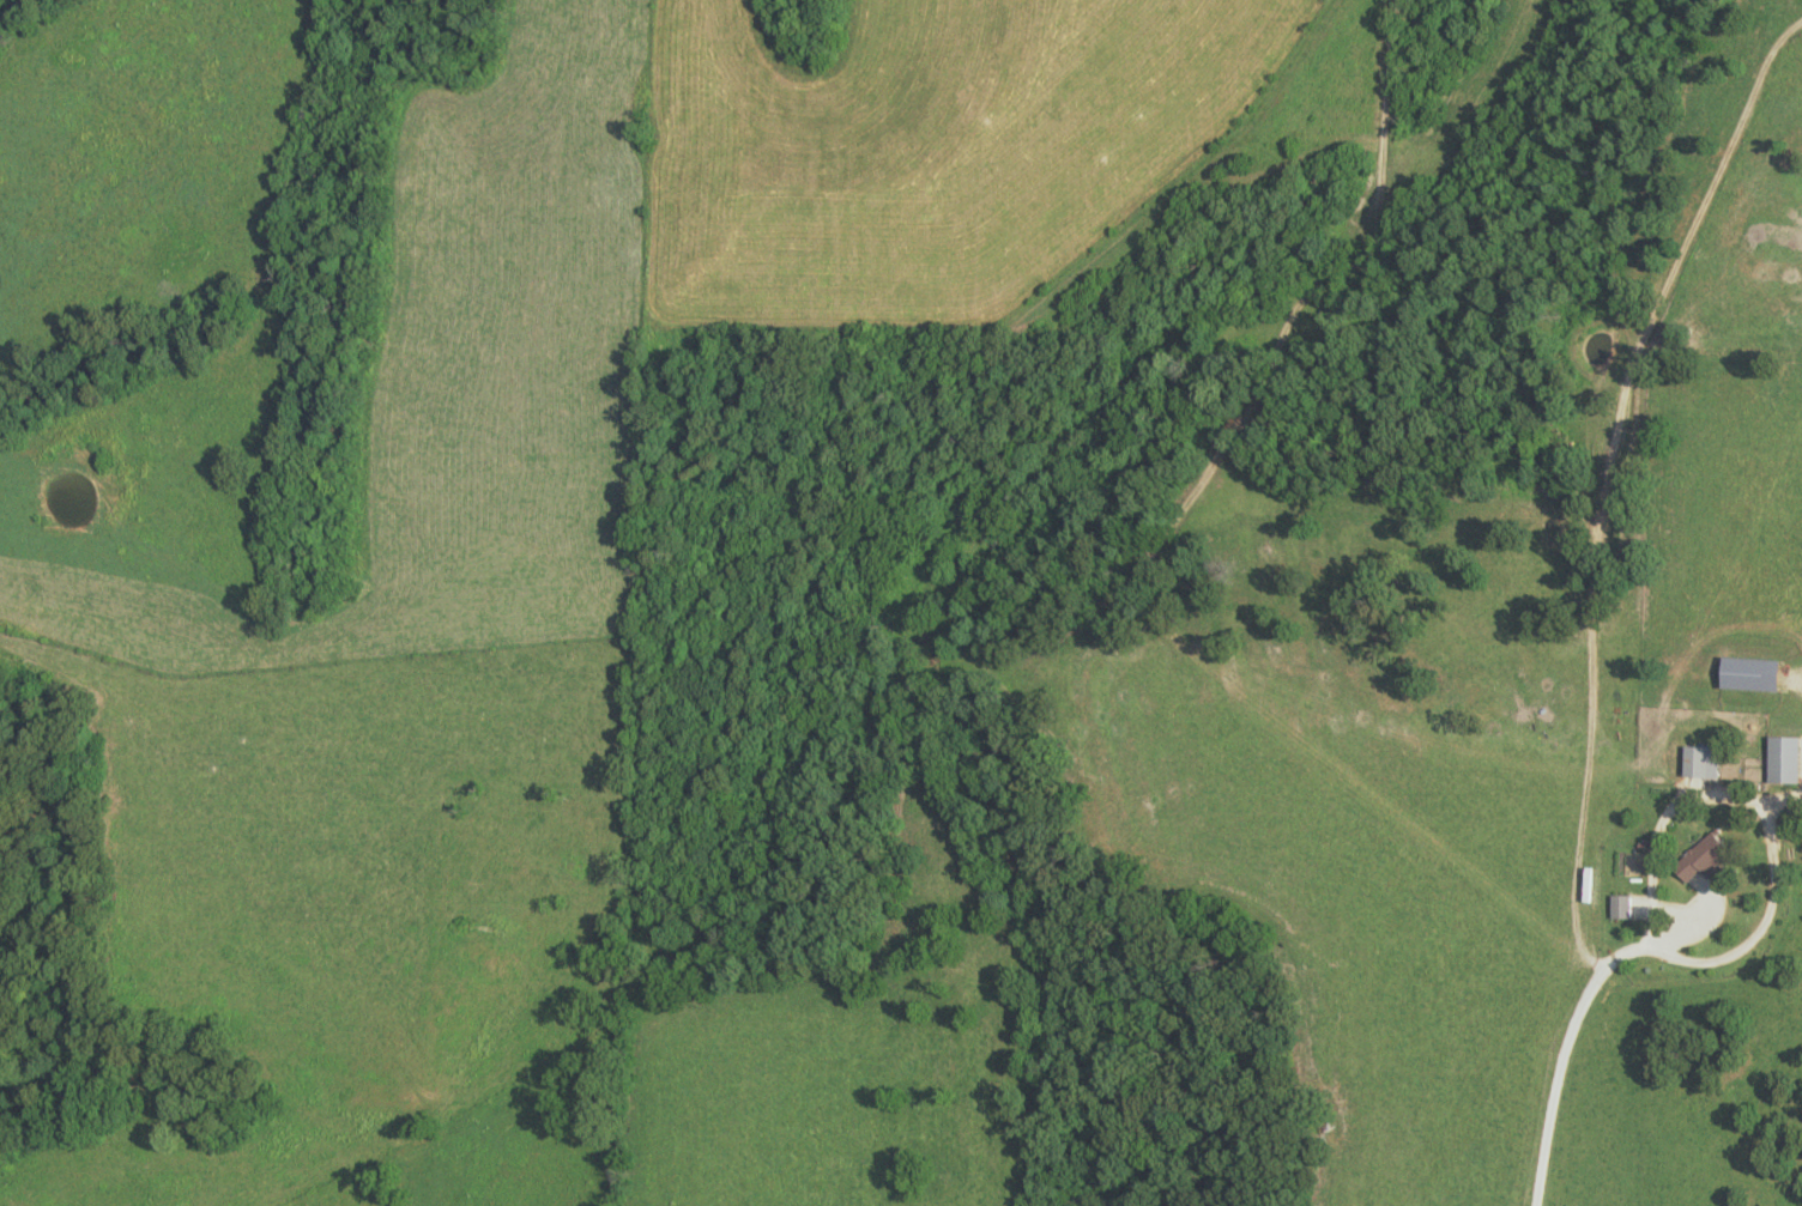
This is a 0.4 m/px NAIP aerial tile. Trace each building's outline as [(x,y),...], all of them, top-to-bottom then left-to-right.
[(1778,659),(1721,657),(1720,689),(1776,691),(1778,659)] [(1767,782),(1798,783),(1799,737),(1768,736),(1767,782)] [(1718,748),(1684,747),(1682,777),(1717,778),(1718,748)] [(1700,871),(1705,877),(1731,856),(1712,832),(1671,866),(1685,883),(1700,871)] [(1609,917),(1629,918),(1630,895),(1610,894),(1609,917)]
